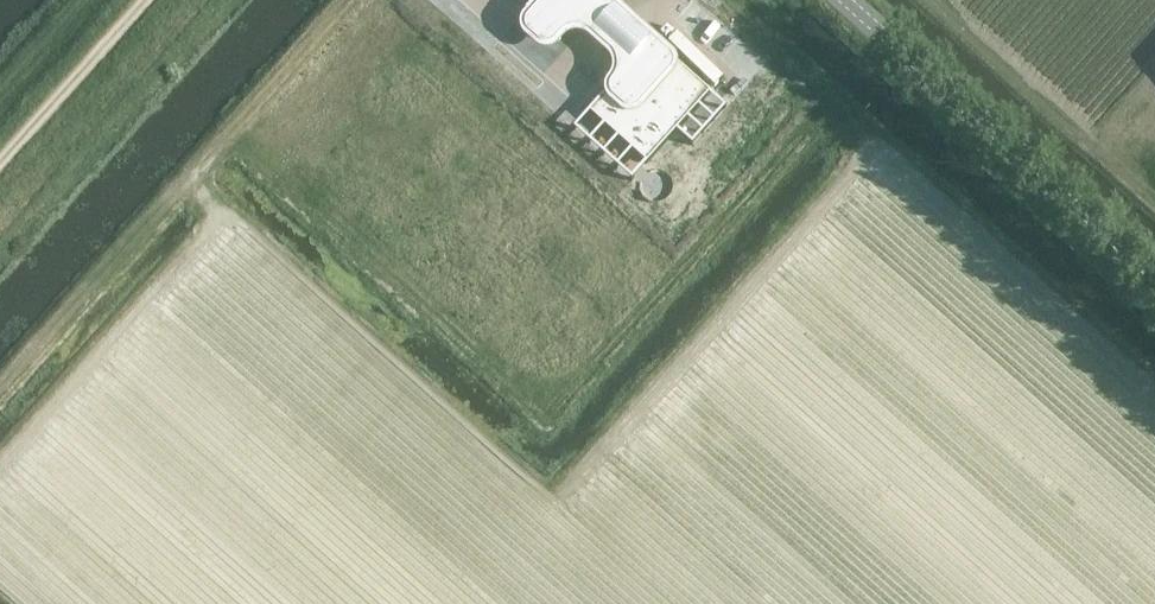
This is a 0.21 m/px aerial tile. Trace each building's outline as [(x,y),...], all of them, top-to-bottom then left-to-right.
[(594,143),(649,196),(723,119),(668,66),(594,143)]
